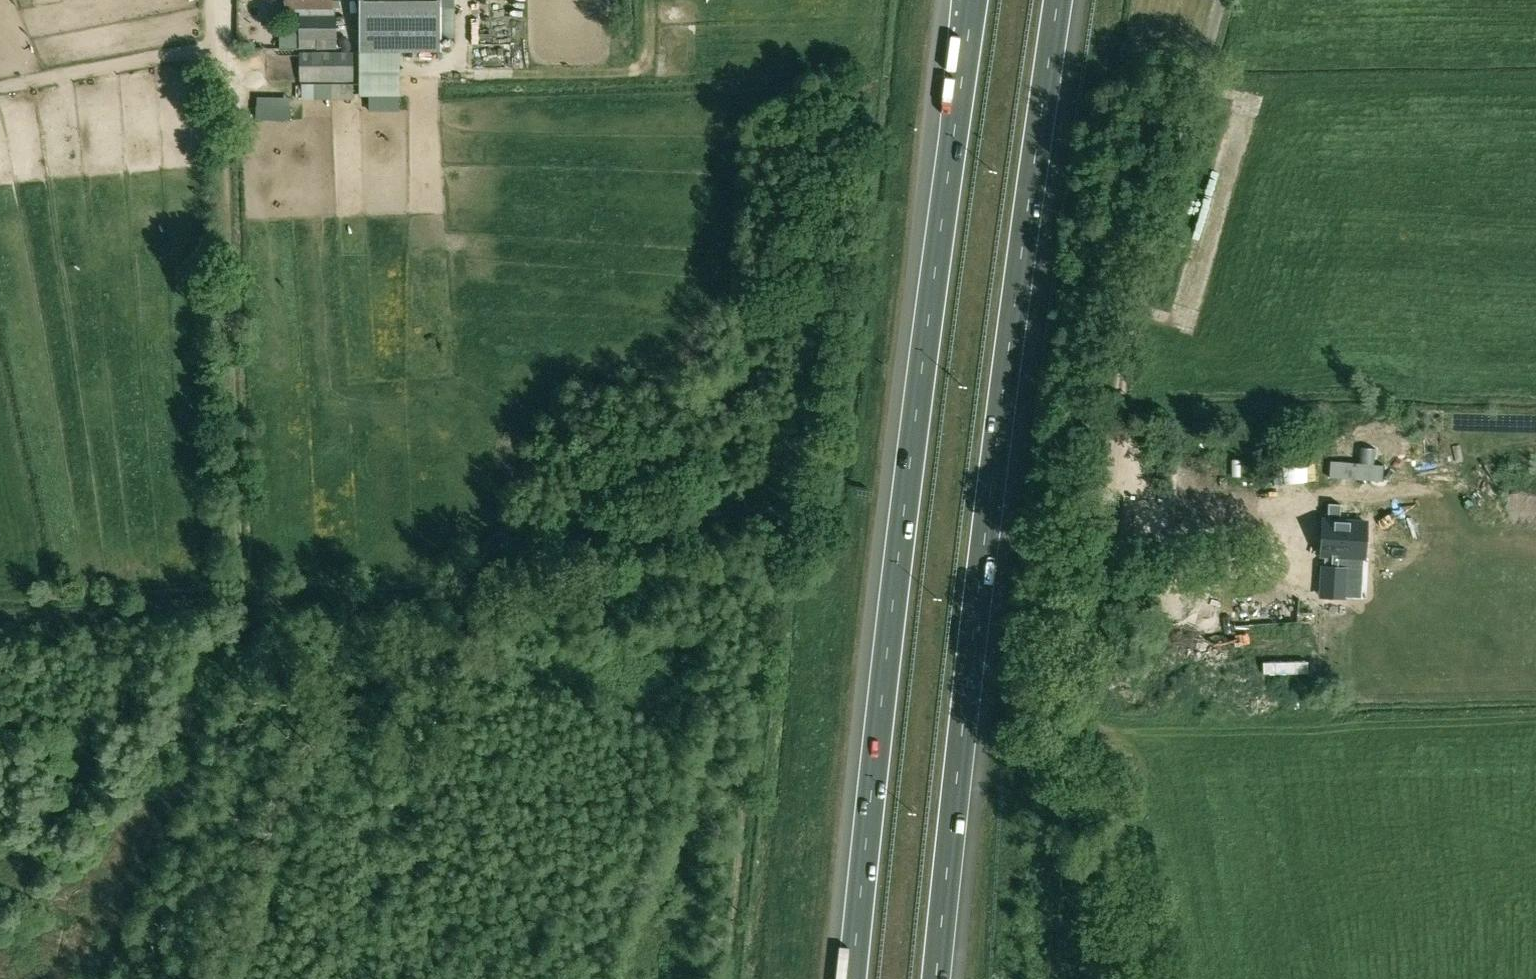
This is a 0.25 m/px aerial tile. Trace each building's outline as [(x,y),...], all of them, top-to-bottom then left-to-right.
[(359,50),(440,51),(440,0),(359,0),(359,50)] [(449,12),(464,11),(463,0),(448,0),(449,12)] [(336,14),(326,14),(299,14),(300,49),(336,49),(336,14)] [(487,25),(489,62),(524,61),(522,16),(506,16),(506,25),(487,25)] [(299,81),(353,81),(353,53),(300,52),(299,81)] [(278,110),(303,107),(302,97),(277,100),(278,110)] [(1329,478),(1342,479),(1343,463),(1331,462),(1329,478)] [(1384,465),(1374,465),(1373,481),(1383,481),(1384,465)] [(1322,568),(1320,597),(1344,598),(1345,569),(1341,569),(1341,557),(1363,558),(1365,522),(1322,520),(1320,556),(1327,556),(1327,568),(1322,568)] [(1170,665),(1181,661),(1177,647),(1165,651),(1170,665)]
